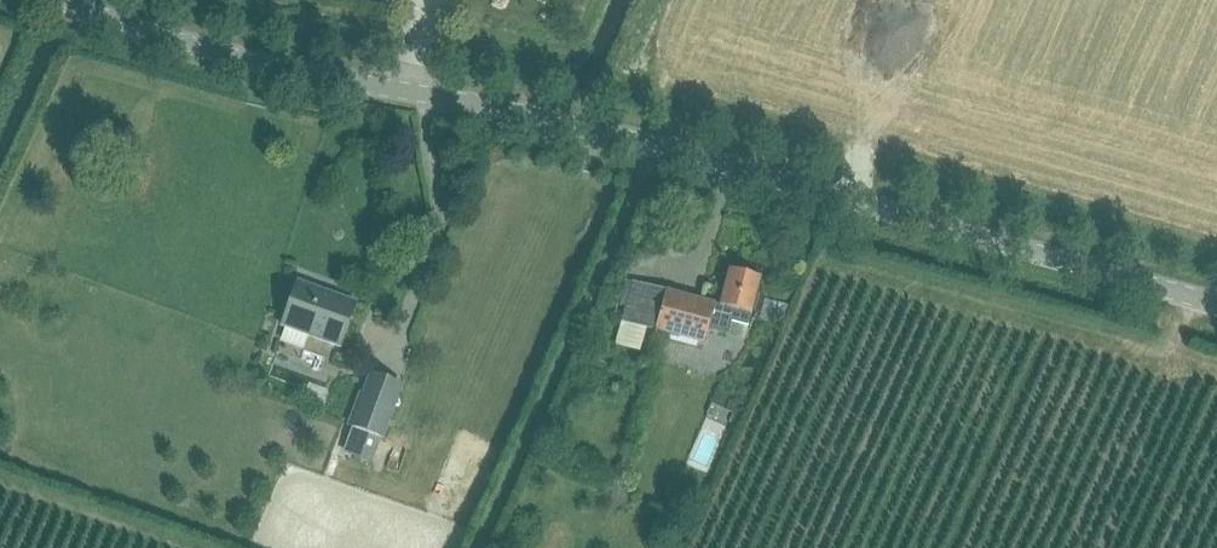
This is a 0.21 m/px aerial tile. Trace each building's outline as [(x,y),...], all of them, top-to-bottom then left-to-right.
[(699,343),(704,329),(725,335),(729,322),(745,326),(749,314),(760,278),(729,269),(718,304),(630,278),(618,318),(699,343)] [(356,303),(298,282),(282,327),(339,347),(356,303)] [(763,297),(758,318),(782,324),(787,303),(763,297)] [(401,385),(371,374),(352,427),(382,438),(401,385)]
